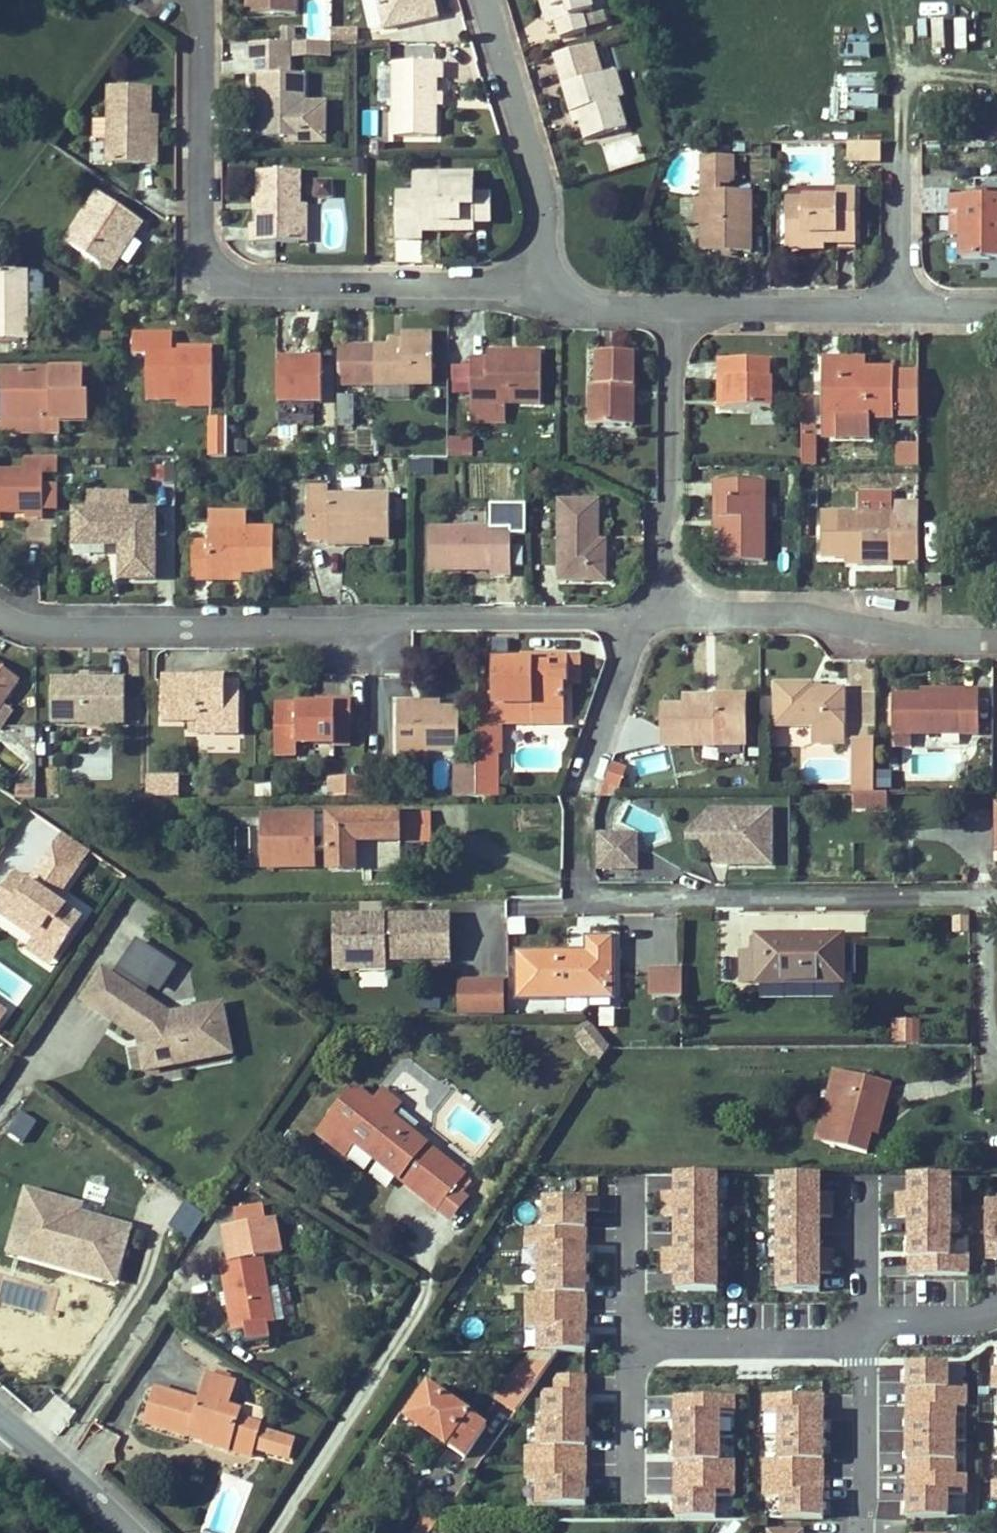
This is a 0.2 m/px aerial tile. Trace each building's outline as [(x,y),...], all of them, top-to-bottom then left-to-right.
[(248,14),(295,14),(295,0),(248,0),(248,14)] [(384,29),(439,17),(435,0),(378,0),(384,29)] [(582,15),(593,11),(590,0),(540,0),(544,12),(552,10),(556,23),(561,39),(587,31),(582,15)] [(593,11),(603,9),(600,0),(590,0),(593,11)] [(556,23),(552,10),(544,12),(548,25),(556,23)] [(959,16),(945,18),(949,50),(963,49),(959,16)] [(946,52),(945,17),(917,18),(918,52),(946,52)] [(331,34),(331,44),(356,44),(356,34),(331,34)] [(869,41),(838,44),(839,60),(870,57),(869,41)] [(259,75),(259,108),(266,108),(266,138),(304,139),(304,102),(305,75),(290,75),(290,59),(290,43),(252,43),(252,58),(252,75),(259,75)] [(331,57),(331,44),(294,43),(294,57),(331,57)] [(585,140),(626,128),(618,98),(612,100),(605,74),(596,44),(554,56),(558,71),(571,113),(576,111),(580,123),(585,140)] [(437,80),(443,80),(443,64),(394,63),(394,137),(437,137),(437,106),(437,94),(437,80)] [(605,74),(612,100),(618,98),(623,97),(616,71),(605,74)] [(879,73),(846,73),(847,108),(879,107),(879,73)] [(108,88),(107,164),(157,166),(157,138),(151,139),(151,117),(152,88),(108,88)] [(327,103),(304,102),(304,139),(304,144),(327,144),(327,103)] [(362,110),(362,133),(377,133),(377,110),(362,110)] [(580,123),(576,111),(571,113),(574,125),(580,123)] [(104,118),(90,118),(90,137),(104,137),(104,118)] [(848,144),(849,161),(869,161),(869,143),(848,144)] [(869,143),(869,161),(882,161),(882,143),(869,143)] [(702,158),(703,169),(733,170),(733,158),(702,158)] [(703,169),(703,199),(703,225),(702,252),(752,252),(752,192),(720,192),(719,184),(720,184),(727,184),(733,182),(733,170),(703,169)] [(251,242),(300,243),(300,205),(300,172),(258,172),(257,225),(251,225),(251,242)] [(441,231),(441,184),(441,175),(440,175),(413,174),(413,194),(413,223),(422,223),(422,232),(441,231)] [(475,184),(475,175),(441,175),(441,184),(475,184)] [(475,184),(441,184),(441,231),(461,231),(461,223),(475,223),(492,222),(492,196),(475,196),(475,184)] [(134,236),(142,224),(98,193),(65,242),(110,272),(123,253),(134,236)] [(804,239),(803,250),(825,250),(825,244),(825,235),(837,235),(837,245),(857,245),(857,193),(835,193),(836,202),(802,202),(802,209),(786,210),(787,239),(804,239)] [(422,239),(422,232),(422,223),(413,223),(413,194),(396,194),(396,239),(422,239)] [(951,214),(961,214),(961,237),(961,260),(996,260),(996,198),(951,198),(951,214)] [(786,202),(786,210),(802,209),(802,202),(786,202)] [(951,214),(951,237),(961,237),(961,214),(951,214)] [(475,223),(461,223),(461,231),(475,231),(475,223)] [(825,244),(837,245),(837,235),(825,235),(825,244)] [(131,259),(143,242),(134,236),(123,253),(131,259)] [(787,250),(803,250),(804,239),(787,239),(787,250)] [(30,269),(28,302),(41,303),(43,270),(30,269)] [(28,272),(0,272),(0,341),(28,341),(28,272)] [(213,400),(213,356),(173,355),(173,348),(173,335),(132,334),(132,356),(147,356),(146,399),(177,400),(213,400)] [(356,384),(433,385),(433,335),(402,336),(402,341),(402,347),(391,347),(356,347),(356,384)] [(356,347),(338,347),(338,384),(356,384),(356,347)] [(489,360),(517,360),(517,352),(490,351),(489,360)] [(471,359),(471,402),(541,402),(543,353),(517,352),(517,360),(489,360),(471,359)] [(597,385),(591,384),(591,425),(626,426),(627,387),(634,387),(634,354),(597,352),(597,385)] [(719,409),(726,410),(727,380),(742,380),(742,359),(720,359),(719,409)] [(772,410),(772,380),(770,380),(770,360),(742,359),(742,380),(727,380),(726,410),(772,410)] [(322,403),(322,360),(278,360),(278,403),(322,403)] [(838,439),(871,439),(871,419),(894,420),(894,417),(895,373),(895,370),(866,370),(840,371),(840,360),(822,360),(823,419),(838,419),(838,439)] [(865,360),(840,360),(840,371),(866,370),(865,360)] [(83,396),(83,373),(3,372),(3,397),(8,397),(7,421),(59,422),(87,423),(88,397),(83,396)] [(919,373),(895,373),(894,417),(919,417),(919,373)] [(634,387),(627,387),(626,426),(633,426),(634,387)] [(352,426),(353,396),(337,396),(338,426),(352,426)] [(802,397),(802,439),(815,438),(815,396),(802,397)] [(7,421),(8,397),(3,397),(2,434),(59,435),(59,422),(7,421)] [(228,457),(228,418),(211,419),(210,457),(228,457)] [(823,438),(838,439),(838,419),(823,419),(823,438)] [(471,454),(472,436),(448,435),(447,453),(471,454)] [(918,441),(894,442),(895,466),(918,465),(918,441)] [(0,471),(0,512),(26,512),(26,517),(43,517),(43,510),(43,495),(43,472),(50,473),(51,457),(23,456),(23,471),(0,471)] [(58,457),(51,457),(50,473),(58,473),(58,457)] [(764,483),(715,482),(715,499),(722,499),(722,530),(722,561),(763,562),(764,483)] [(56,484),(43,484),(43,495),(43,510),(56,510),(56,484)] [(329,494),(329,489),(307,489),(308,541),(327,541),(327,545),(344,545),(344,539),(370,539),(389,539),(390,494),(329,494)] [(88,493),(87,509),(130,510),(130,493),(88,493)] [(599,542),(599,501),(560,501),(559,580),(606,581),(606,542),(599,542)] [(877,564),(895,565),(895,559),(919,560),(919,504),(896,504),(895,515),(821,515),(821,557),(847,557),(877,557),(877,564)] [(155,580),(155,535),(147,535),(147,510),(130,510),(87,509),(73,509),(72,545),(107,545),(107,540),(119,541),(120,545),(119,579),(155,580)] [(147,510),(147,535),(155,535),(155,510),(147,510)] [(208,514),(208,529),(244,529),(244,514),(208,514)] [(208,529),(208,542),(192,543),(193,580),(209,580),(209,572),(242,573),(274,573),(274,529),(244,529),(208,529)] [(512,575),(512,529),(430,529),(430,570),(492,570),(492,575),(512,575)] [(942,576),(926,577),(926,587),(942,586),(942,576)] [(532,656),(532,661),(493,662),(493,704),(493,706),(530,705),(531,707),(564,708),(565,708),(564,684),(567,684),(567,683),(568,658),(568,656),(532,656)] [(580,658),(568,658),(567,683),(580,682),(580,658)] [(0,671),(0,710),(4,704),(18,683),(0,671)] [(226,683),(226,676),(201,676),(201,680),(201,687),(206,687),(207,683),(226,683)] [(226,695),(226,683),(207,683),(206,687),(201,687),(201,680),(163,679),(163,721),(191,721),(198,721),(199,732),(240,733),(241,695),(226,695)] [(125,725),(126,680),(51,680),(51,723),(125,725)] [(226,683),(226,695),(241,695),(241,683),(226,683)] [(843,743),(844,690),(812,690),(812,684),(775,684),(775,726),(813,726),(813,743),(843,743)] [(977,734),(977,690),(962,691),(962,696),(921,696),(893,696),(893,733),(895,733),(895,748),(912,748),(912,734),(977,734)] [(745,747),(745,698),(717,698),(717,708),(684,708),(663,708),(663,746),(745,747)] [(685,698),(684,708),(717,708),(717,698),(685,698)] [(350,745),(350,702),(336,701),(336,706),(317,706),(276,706),(275,755),(297,755),(297,744),(350,745)] [(459,752),(460,708),(441,708),(414,707),(414,702),(397,701),(399,751),(428,752),(459,752)] [(4,704),(0,710),(0,731),(14,711),(4,704)] [(477,756),(498,756),(498,724),(493,724),(493,706),(493,704),(478,705),(477,756)] [(531,707),(530,705),(493,706),(493,724),(498,724),(563,725),(564,708),(531,707)] [(876,739),(856,739),(855,794),(874,794),(876,794),(876,739)] [(669,767),(664,748),(632,757),(637,776),(669,767)] [(428,763),(428,752),(399,751),(399,763),(428,763)] [(498,797),(498,756),(477,756),(477,757),(477,797),(498,797)] [(455,797),(477,797),(477,757),(455,758),(455,797)] [(617,796),(625,764),(607,759),(599,791),(617,796)] [(330,798),(365,797),(365,779),(330,780),(330,798)] [(174,799),(174,780),(148,780),(147,799),(174,799)] [(18,800),(37,800),(37,789),(18,789),(18,800)] [(874,794),(855,794),(856,809),(874,809),(874,794)] [(889,809),(889,794),(876,794),(874,794),(874,809),(889,809)] [(261,810),(261,867),(315,867),(315,810),(261,810)] [(715,856),(718,811),(689,838),(704,838),(715,856)] [(774,811),(718,811),(715,856),(720,864),(774,864),(774,811)] [(354,871),(354,842),(430,840),(430,815),(328,816),(328,871),(354,871)] [(599,835),(599,850),(636,850),(636,835),(599,835)] [(82,920),(56,902),(80,866),(53,849),(29,885),(15,875),(0,899),(0,916),(22,931),(27,923),(41,933),(36,940),(35,941),(58,956),(82,920)] [(636,850),(599,850),(599,868),(637,868),(636,850)] [(951,932),(968,933),(970,916),(953,914),(951,932)] [(454,964),(453,916),(336,917),(337,972),(384,972),(384,965),(454,964)] [(27,923),(22,931),(36,940),(41,933),(27,923)] [(158,993),(176,960),(133,937),(116,970),(158,993)] [(817,938),(758,938),(758,953),(741,953),(741,982),(842,982),(842,938),(825,938),(824,943),(817,943),(817,938)] [(576,953),(517,953),(518,998),(608,998),(608,980),(612,980),(612,939),(587,939),(586,953),(586,958),(576,957),(576,953)] [(50,966),(58,956),(35,941),(28,952),(50,966)] [(648,995),(681,995),(681,965),(647,965),(648,995)] [(222,1006),(171,1017),(104,972),(83,1003),(114,1023),(115,1021),(139,1037),(147,1073),(190,1063),(189,1059),(232,1050),(222,1006)] [(460,983),(460,1016),(503,1015),(503,983),(460,983)] [(419,1011),(440,1010),(439,996),(419,997),(419,1011)] [(920,1044),(921,1019),(892,1018),(891,1042),(920,1044)] [(873,1133),(881,1099),(887,1100),(892,1084),(849,1073),(831,1143),(867,1153),(873,1133)] [(354,1142),(399,1178),(426,1146),(392,1119),(373,1103),(356,1089),(319,1134),(338,1148),(347,1137),(354,1142)] [(382,1091),(373,1103),(392,1119),(402,1107),(382,1091)] [(887,1100),(881,1099),(873,1133),(879,1134),(887,1100)] [(36,1124),(20,1113),(8,1132),(24,1143),(36,1124)] [(345,1154),(354,1142),(347,1137),(338,1148),(345,1154)] [(399,1178),(410,1188),(438,1155),(426,1146),(399,1178)] [(465,1177),(438,1155),(410,1188),(438,1210),(465,1177)] [(779,1176),(779,1290),(820,1291),(820,1271),(832,1271),(832,1252),(819,1252),(820,1213),(832,1213),(832,1192),(820,1192),(820,1176),(779,1176)] [(716,1292),(716,1177),(675,1177),(675,1191),(663,1191),(663,1215),(676,1215),(676,1249),(663,1249),(663,1272),(676,1272),(676,1292),(716,1292)] [(951,1255),(951,1177),(909,1177),(909,1194),(897,1194),(897,1216),(908,1217),(909,1276),(970,1276),(970,1255),(951,1255)] [(78,1215),(81,1207),(27,1193),(14,1242),(70,1258),(66,1269),(94,1277),(98,1261),(119,1267),(130,1229),(78,1215)] [(585,1351),(586,1197),(544,1196),(544,1226),(538,1226),(537,1350),(585,1351)] [(207,1217),(190,1205),(173,1230),(190,1242),(207,1217)] [(11,1253),(66,1269),(70,1258),(14,1242),(11,1253)] [(234,1332),(275,1324),(262,1257),(231,1262),(221,1264),(234,1332)] [(115,1282),(119,1267),(98,1261),(94,1277),(115,1282)] [(524,1366),(550,1365),(559,1352),(537,1350),(531,1352),(524,1366)] [(950,1364),(909,1364),(909,1518),(948,1518),(947,1491),(958,1491),(957,1410),(969,1410),(968,1387),(950,1387),(950,1364)] [(517,1413),(550,1365),(524,1366),(522,1365),(498,1400),(517,1413)] [(584,1508),(587,1374),(554,1373),(554,1393),(545,1393),(545,1424),(539,1424),(537,1507),(584,1508)] [(229,1408),(236,1383),(208,1375),(200,1402),(156,1389),(146,1423),(190,1436),(192,1430),(208,1435),(206,1441),(205,1444),(230,1451),(230,1450),(232,1443),(254,1449),(266,1452),(291,1459),(296,1440),(272,1433),(260,1430),(261,1426),(240,1418),(241,1411),(229,1408)] [(487,1428),(430,1387),(409,1419),(465,1459),(487,1428)] [(680,1395),(679,1519),(714,1519),(715,1498),(735,1498),(735,1462),(718,1462),(718,1412),(735,1412),(735,1396),(680,1395)] [(780,1518),(822,1518),(823,1396),(767,1396),(767,1409),(781,1409),(781,1458),(764,1458),(764,1494),(781,1494),(780,1518)] [(190,1436),(206,1441),(208,1435),(192,1430),(190,1436)] [(252,1457),(254,1449),(232,1443),(230,1450),(252,1457)] [(436,1532),(454,1532),(442,1525),(436,1532)]
